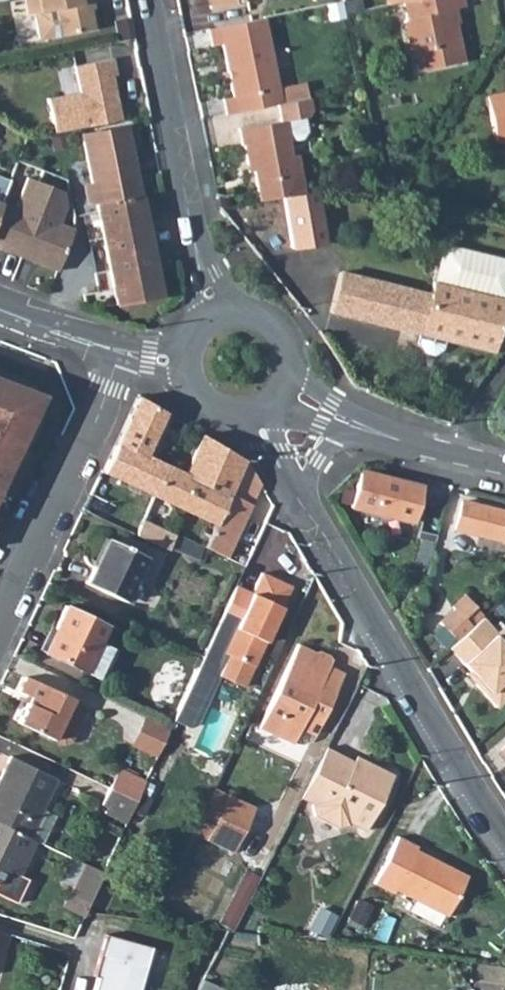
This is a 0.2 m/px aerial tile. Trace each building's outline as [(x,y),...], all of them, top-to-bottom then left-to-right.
[(92,27),(86,1),(90,0),(26,0),(28,13),(34,11),(40,38),(92,27)] [(418,70),(463,60),(454,21),(447,22),(444,11),(452,9),(464,7),(462,0),(409,0),(403,1),(406,17),(403,21),(409,48),(414,51),(418,70)] [(341,3),(327,6),(329,20),(344,17),(341,3)] [(444,11),(447,22),(454,21),(452,9),(444,11)] [(232,96),(233,97),(278,88),(264,17),(207,28),(211,45),(221,43),(232,96)] [(118,41),(133,38),(129,18),(114,21),(118,41)] [(46,99),(52,133),(119,119),(110,75),(114,74),(111,58),(72,66),(78,92),(46,99)] [(282,103),(309,97),(306,82),(278,88),(282,103)] [(282,103),(278,88),(233,97),(232,96),(222,98),(225,114),(277,104),(282,103)] [(495,142),(504,140),(504,93),(486,96),(495,142)] [(277,104),(280,121),(284,120),(287,140),(301,138),(306,131),(304,117),(306,117),(311,110),(309,97),(282,103),(277,104)] [(253,170),(258,200),(283,196),(303,193),(297,153),(289,155),(287,140),(284,120),(280,121),(238,128),(241,144),(243,144),(247,164),(252,163),(253,170)] [(81,134),(115,304),(159,295),(126,125),(81,134)] [(20,257),(48,185),(26,177),(15,207),(0,201),(0,202),(0,249),(20,257)] [(62,191),(48,185),(20,257),(57,271),(73,228),(58,223),(65,206),(62,191)] [(303,193),(283,196),(291,249),(323,243),(314,190),(303,193)] [(443,244),(432,282),(504,300),(504,297),(504,259),(443,244)] [(329,310),(420,333),(417,343),(423,352),(432,354),(441,349),(444,339),(492,351),(492,349),(500,351),(504,343),(504,325),(499,320),(504,300),(432,282),(429,294),(340,272),(329,310)] [(5,496),(26,451),(21,449),(35,420),(19,379),(0,372),(0,494),(5,496)] [(137,396),(102,472),(153,495),(166,465),(144,455),(164,412),(137,396)] [(166,465),(153,495),(214,523),(243,459),(201,434),(184,473),(166,465)] [(226,557),(260,484),(245,461),(243,459),(214,523),(203,546),(226,557)] [(360,469),(351,507),(410,521),(420,484),(360,469)] [(104,484),(105,482),(149,503),(153,495),(102,472),(100,471),(96,481),(104,484)] [(461,500),(454,528),(504,541),(504,511),(461,500)] [(174,533),(142,519),(135,534),(167,549),(168,547),(174,533)] [(168,547),(197,559),(203,546),(174,533),(168,547)] [(96,567),(93,566),(85,583),(124,601),(145,556),(109,539),(96,567)] [(251,592),(235,585),(173,720),(189,727),(195,724),(219,675),(243,686),(253,666),(290,586),(261,572),(251,592)] [(475,606),(464,593),(452,604),(454,607),(439,620),(456,639),(471,626),(463,617),(475,606)] [(64,606),(42,651),(83,671),(98,641),(105,626),(64,606)] [(483,615),(475,606),(463,617),(471,626),(483,615)] [(482,617),(448,647),(468,669),(478,680),(475,684),(495,706),(504,697),(504,627),(503,625),(495,632),(482,617)] [(439,620),(429,629),(445,647),(455,639),(439,620)] [(98,641),(83,671),(97,677),(111,647),(98,641)] [(291,657),(325,673),(328,667),(331,660),(328,655),(319,651),(314,652),(297,644),(291,657)] [(293,741),(300,726),(314,733),(315,733),(343,674),(328,667),(325,673),(291,657),(258,726),(293,742),(293,741)] [(468,669),(464,672),(475,684),(478,680),(468,669)] [(25,676),(18,690),(30,696),(17,722),(53,739),(69,705),(77,709),(81,702),(25,676)] [(85,712),(77,709),(69,705),(53,739),(63,744),(71,741),(85,712)] [(169,728),(143,715),(129,745),(155,757),(169,728)] [(314,733),(300,726),(293,741),(297,742),(301,743),(309,740),(313,735),(314,733)] [(364,830),(390,779),(387,771),(355,755),(352,760),(349,767),(342,763),(343,762),(341,754),(325,746),(302,792),(314,799),(312,803),(311,806),(314,815),(337,827),(346,824),(348,821),(364,830)] [(341,754),(343,762),(342,763),(349,767),(352,760),(341,754)] [(0,775),(0,824),(27,837),(41,807),(55,777),(10,755),(0,775)] [(108,787),(136,800),(144,781),(117,768),(108,787)] [(103,812),(125,822),(136,800),(108,787),(100,804),(106,806),(103,812)] [(205,839),(227,794),(213,787),(192,833),(205,839)] [(312,803),(314,799),(302,792),(299,797),(312,803)] [(227,794),(205,839),(232,852),(254,807),(227,794)] [(41,843),(55,814),(41,807),(27,837),(34,840),(41,843)] [(16,903),(27,879),(18,875),(34,840),(27,837),(0,824),(0,895),(16,903)] [(417,846),(397,836),(373,883),(393,893),(395,889),(414,899),(442,913),(446,915),(466,875),(415,849),(417,846)] [(102,872),(84,864),(71,893),(89,901),(102,872)] [(242,867),(224,923),(240,928),(258,872),(242,867)] [(349,917),(362,924),(371,906),(357,899),(349,917)] [(442,913),(414,899),(408,910),(437,924),(442,913)] [(4,949),(8,933),(0,931),(0,948),(4,949)] [(105,934),(93,976),(97,977),(93,989),(138,989),(150,946),(105,934)] [(225,988),(201,978),(195,989),(224,989),(225,988)]
